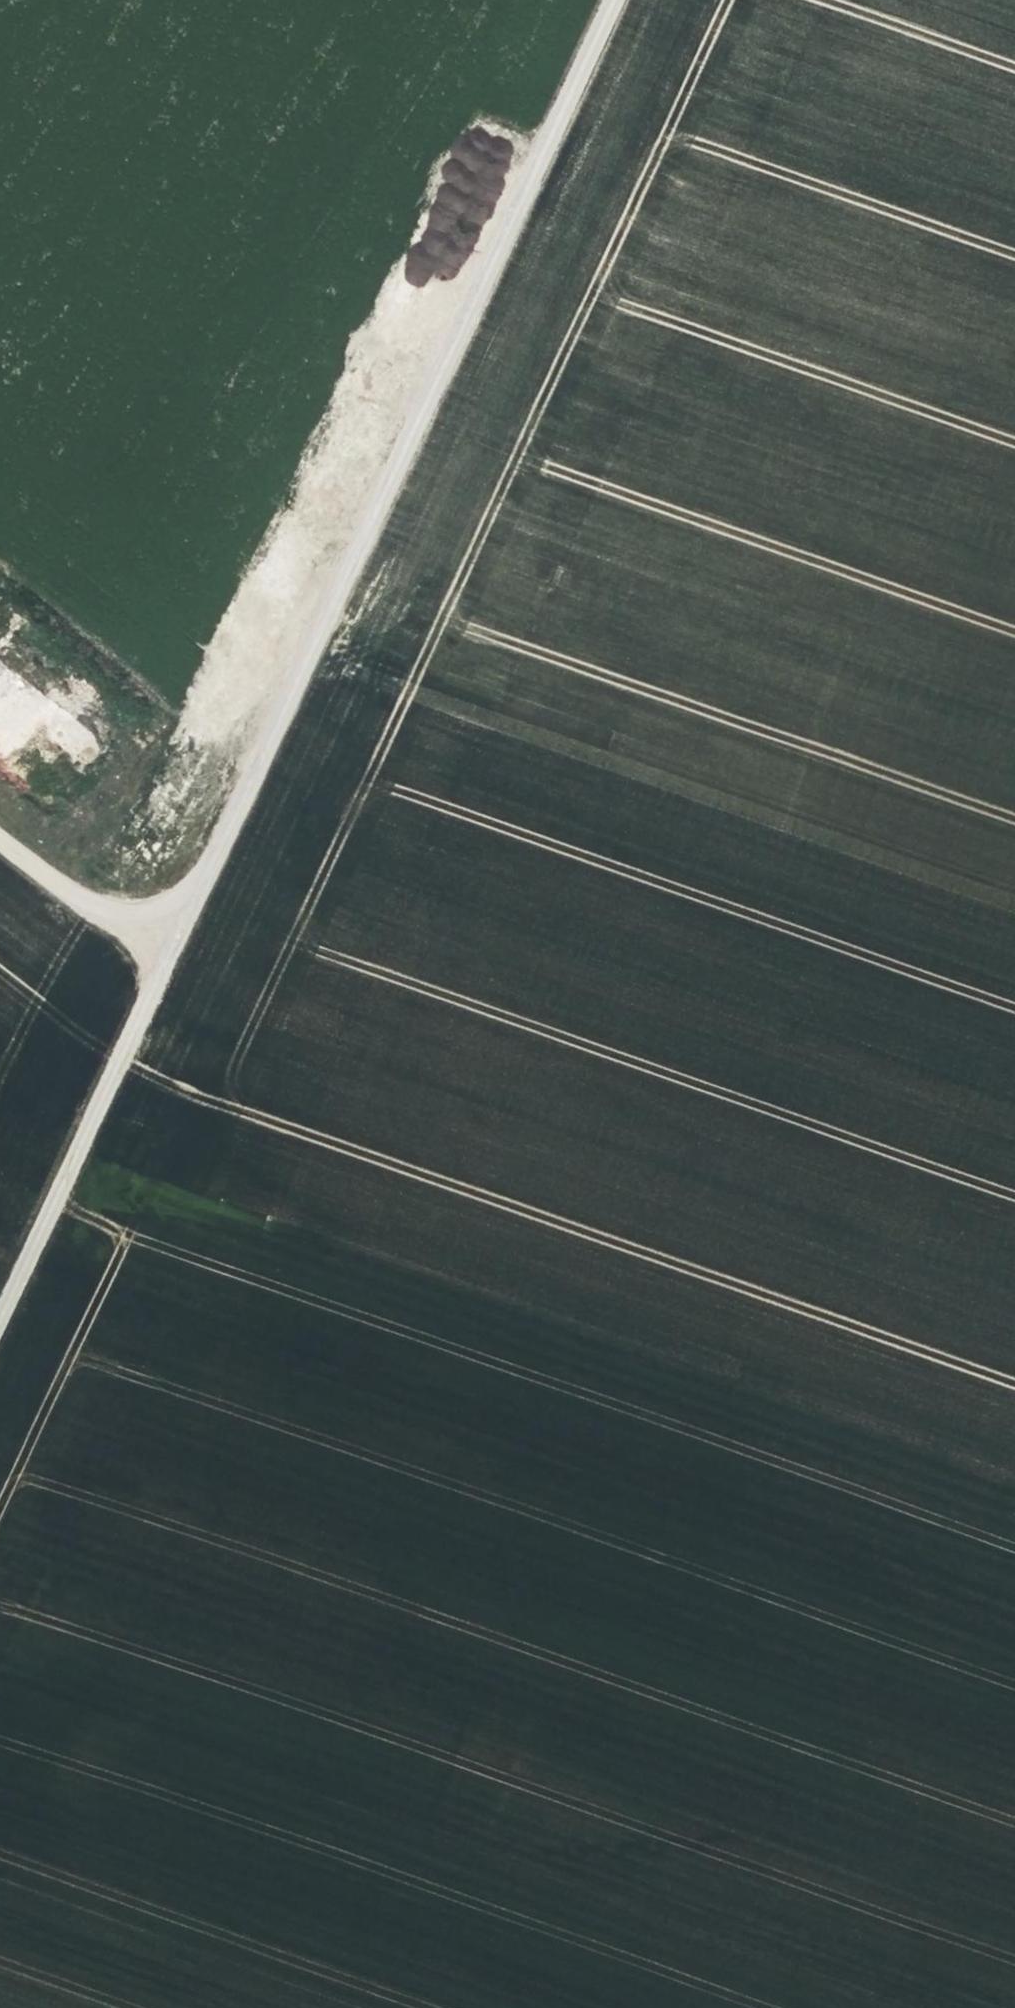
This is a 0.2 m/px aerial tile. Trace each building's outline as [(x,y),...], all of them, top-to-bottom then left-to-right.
[(59,817),(111,751),(0,664),(0,770),(59,817)]
